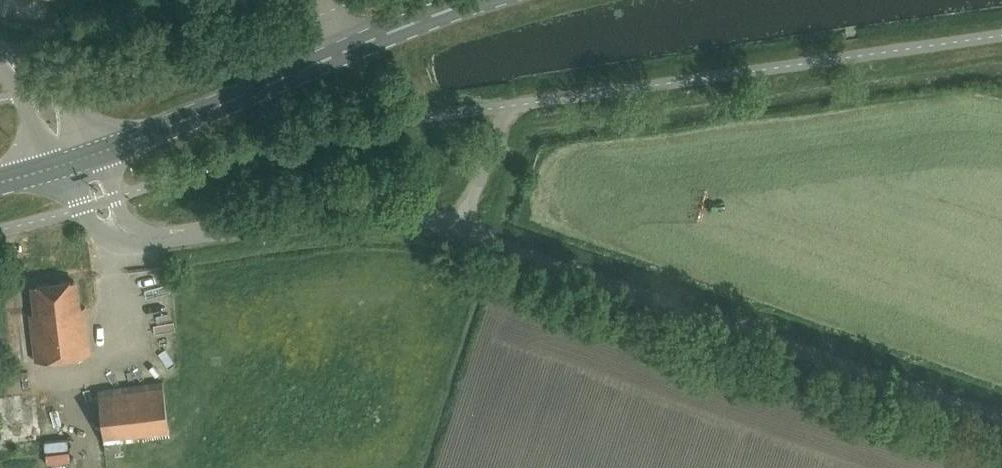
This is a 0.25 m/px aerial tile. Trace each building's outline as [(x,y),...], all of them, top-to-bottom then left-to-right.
[(77,308),(73,280),(34,285),(37,313),(29,314),(35,361),(90,355),(85,307),(77,308)] [(132,372),(133,380),(153,378),(152,369),(132,372)] [(169,435),(162,381),(98,390),(106,453),(121,451),(120,442),(169,435)] [(38,394),(0,398),(0,445),(0,446),(43,442),(38,394)]
